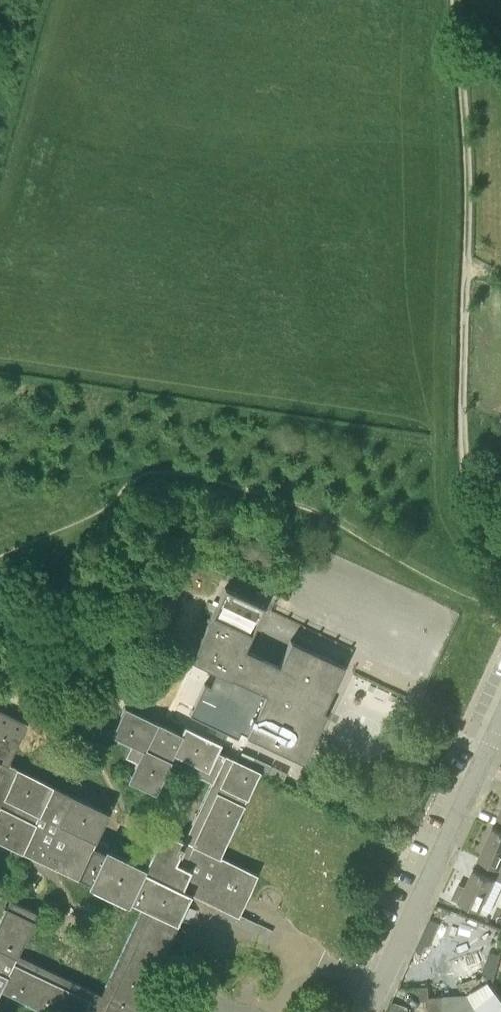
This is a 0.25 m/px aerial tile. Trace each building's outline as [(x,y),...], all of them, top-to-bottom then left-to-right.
[(231,677),(255,688),(267,663),(253,656),(254,653),(244,648),(264,606),(224,587),(191,659),(230,677),(231,677)] [(323,710),(342,668),(344,665),(290,640),(280,669),(267,663),(255,688),(236,729),(245,733),(303,761),(326,711),(323,710)] [(1,989),(48,1011),(136,1011),(176,926),(179,921),(174,919),(188,891),(237,914),(246,896),(257,873),(220,855),(260,774),(233,760),(217,753),(222,742),(184,724),(181,732),(124,706),(111,734),(130,743),(124,755),(136,760),(127,779),(155,792),(170,761),(211,781),(184,839),(161,829),(144,865),(105,846),(104,850),(92,844),(108,810),(8,763),(27,722),(0,709),(0,838),(90,880),(88,884),(128,902),(129,899),(143,905),(101,994),(17,954),(36,912),(10,899),(6,908),(5,907),(0,918),(0,991),(1,989)] [(493,826),(479,858),(487,862),(487,861),(499,867),(500,868),(500,829),(493,826)] [(459,900),(481,910),(495,878),(500,881),(500,868),(499,867),(487,861),(487,862),(482,872),(474,868),(465,887),(459,884),(453,897),(459,900)] [(495,990),(476,1005),(480,1011),(500,1011),(500,999),(495,990)] [(430,1011),(444,1011),(444,995),(429,996),(430,1011)]
